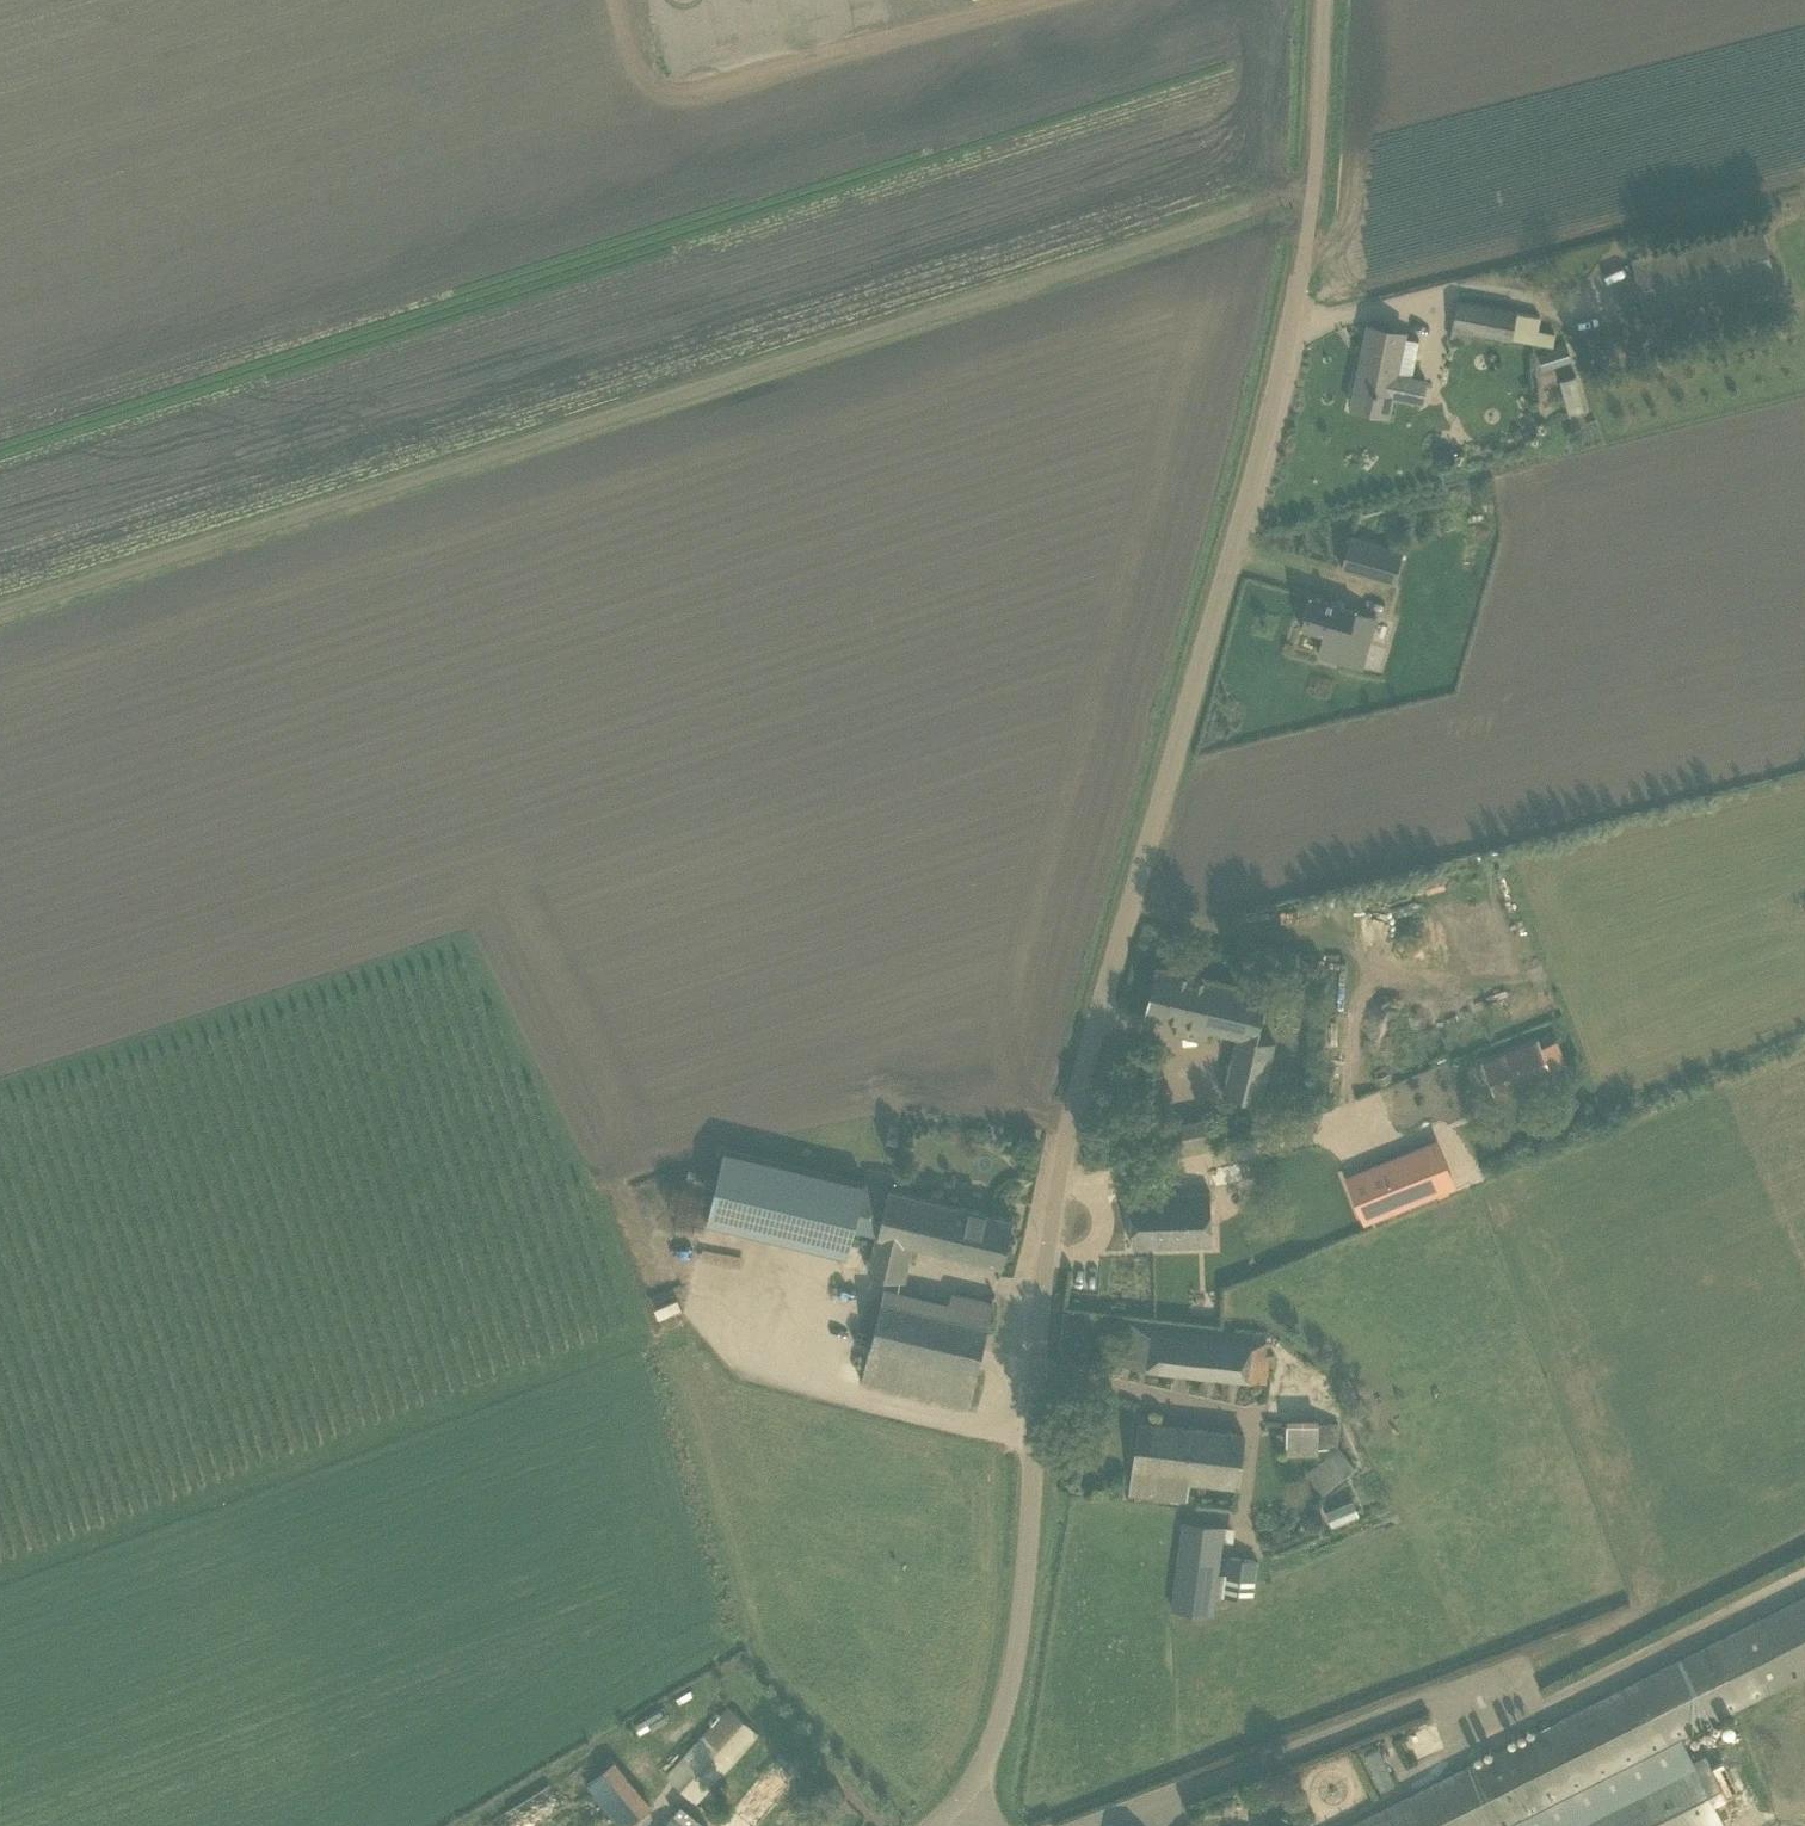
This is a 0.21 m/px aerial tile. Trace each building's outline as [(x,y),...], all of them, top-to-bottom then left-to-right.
[(1452,327),(1554,346),(1556,332),(1538,327),(1540,315),(1457,300),(1452,327)] [(1352,406),(1391,414),(1396,394),(1422,400),(1426,380),(1412,377),(1420,338),(1404,334),(1405,331),(1369,324),(1352,406)] [(1571,360),(1567,344),(1538,353),(1543,368),(1571,360)] [(1577,373),(1561,378),(1571,412),(1587,407),(1577,373)] [(1342,567),(1392,582),(1402,550),(1351,535),(1342,567)] [(1356,607),(1309,593),(1300,625),(1324,632),(1318,652),(1361,665),(1376,616),(1355,609),(1356,607)] [(1268,991),(1157,965),(1146,1011),(1238,1033),(1224,1092),(1260,1101),(1275,1041),(1257,1036),(1268,991)] [(1551,1074),(1538,1041),(1484,1063),(1498,1096),(1551,1074)] [(1364,1221),(1437,1192),(1447,1188),(1456,1184),(1438,1139),(1346,1176),(1364,1221)] [(853,1227),(876,1232),(881,1214),(858,1208),(864,1181),(724,1147),(706,1219),(847,1254),(853,1227)] [(909,1241),(1002,1264),(1013,1217),(889,1188),(887,1187),(881,1214),(876,1232),(867,1271),(900,1279),(909,1241)] [(1214,1191),(1133,1191),(1133,1243),(1214,1243),(1214,1191)] [(975,1297),(952,1291),(946,1314),(882,1299),(863,1380),(969,1406),(978,1371),(977,1371),(978,1368),(981,1353),(993,1301),(975,1297)] [(1266,1334),(1130,1320),(1125,1365),(1261,1381),(1266,1334)] [(1244,1433),(1140,1420),(1134,1465),(1135,1465),(1131,1494),(1186,1501),(1190,1470),(1239,1476),(1244,1433)] [(1318,1447),(1336,1447),(1339,1445),(1339,1421),(1318,1421),(1318,1447)] [(1323,1491),(1356,1464),(1340,1444),(1339,1445),(1336,1447),(1307,1471),(1323,1491)] [(1213,1613),(1216,1582),(1224,1525),(1184,1520),(1173,1608),(1213,1613)] [(1227,1555),(1224,1583),(1222,1594),(1254,1599),(1258,1559),(1227,1555)] [(1510,1820),(1514,1825),(1528,1825),(1522,1814),(1680,1734),(1732,1708),(1804,1671),(1804,1596),(1639,1680),(1349,1825),(1498,1825),(1510,1820)] [(694,1800),(702,1807),(715,1791),(707,1785),(757,1730),(731,1707),(669,1776),(694,1800)] [(1724,1822),(1713,1800),(1721,1797),(1727,1794),(1726,1793),(1737,1788),(1723,1761),(1713,1766),(1706,1753),(1693,1760),(1680,1734),(1522,1814),(1528,1825),(1715,1825),(1724,1822)] [(587,1781),(624,1825),(625,1825),(655,1802),(617,1756),(587,1781)] [(845,1794),(833,1783),(824,1792),(837,1803),(845,1794)] [(672,1817),(665,1825),(684,1825),(672,1817)]
